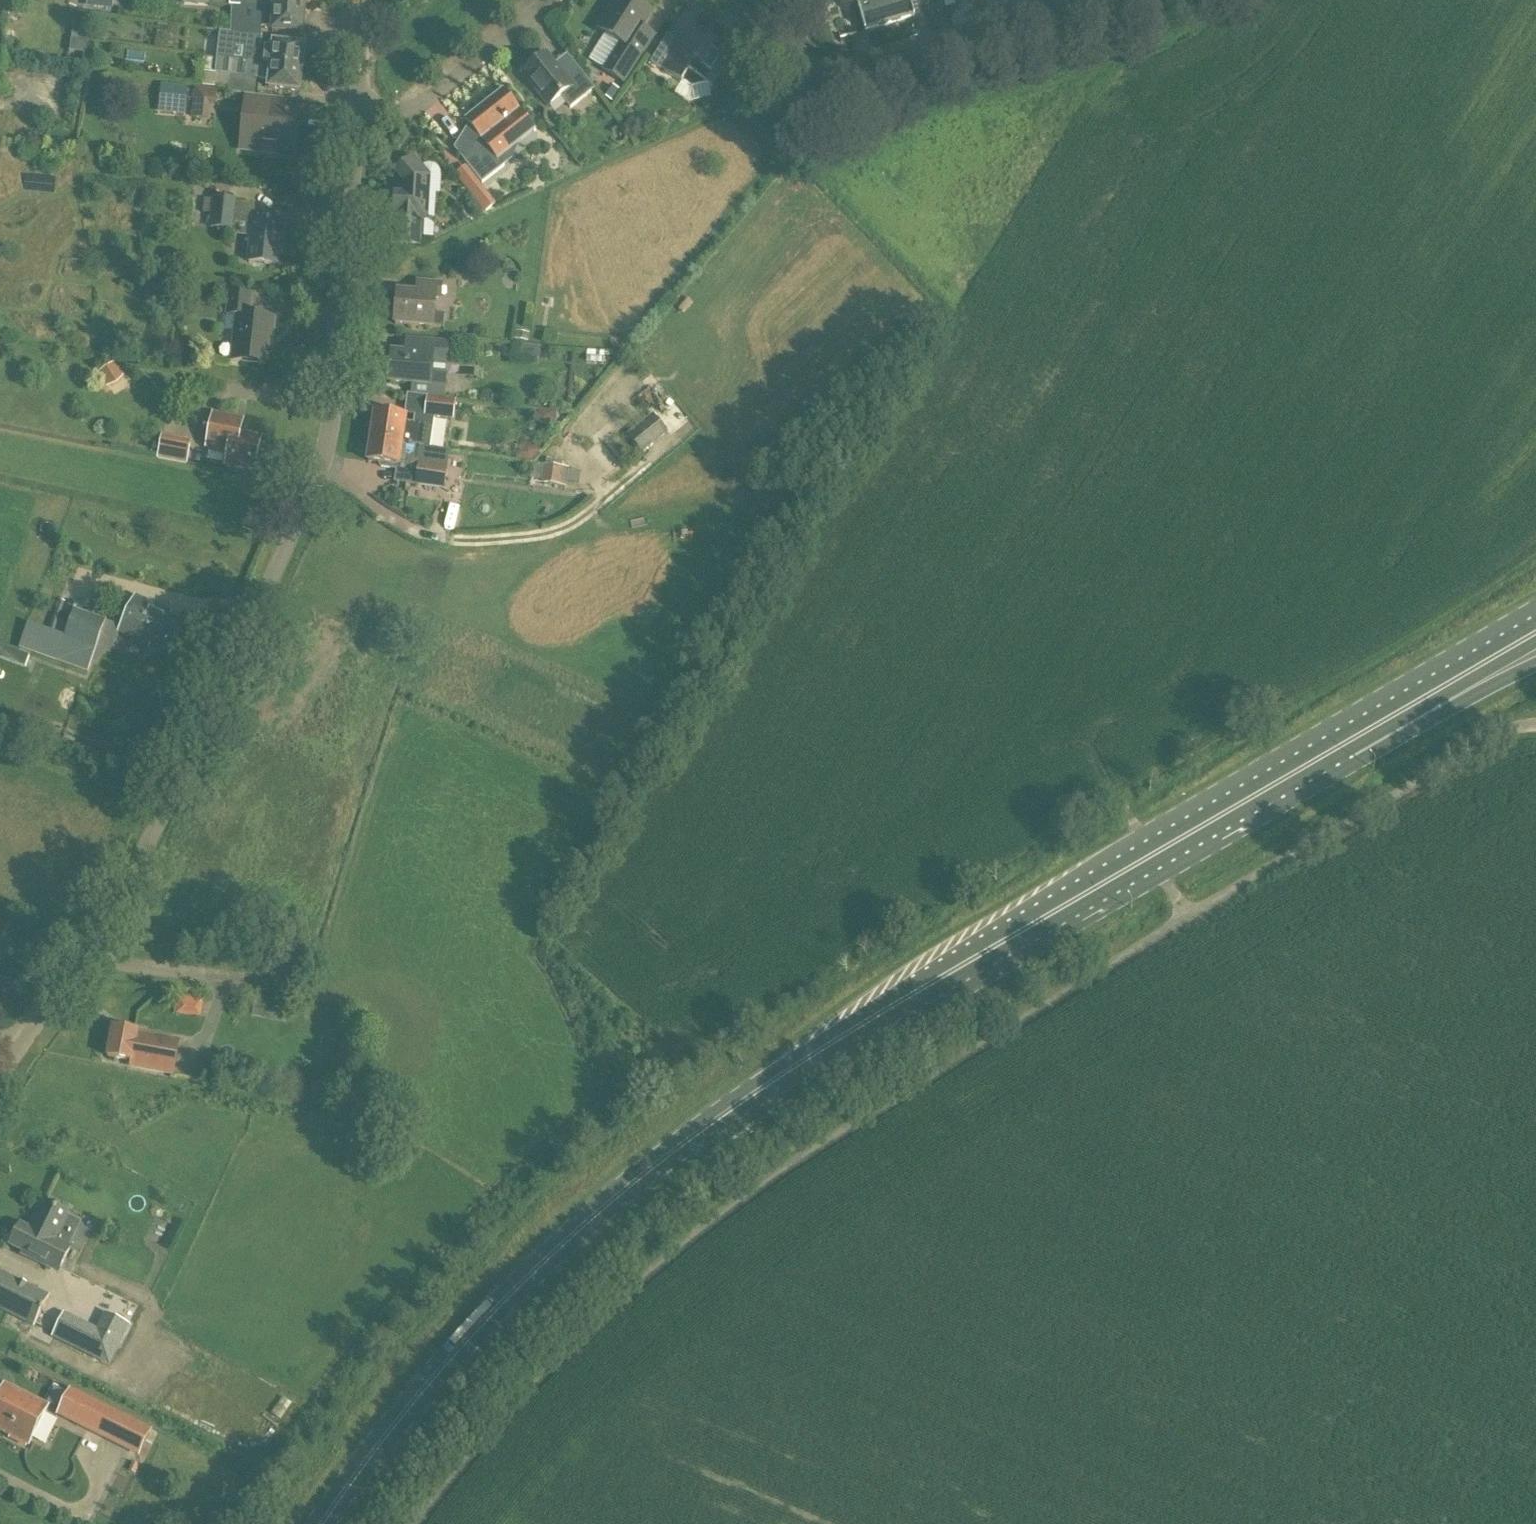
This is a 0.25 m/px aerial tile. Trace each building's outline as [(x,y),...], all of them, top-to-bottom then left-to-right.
[(90,8),(110,9),(110,0),(91,0),(90,8)] [(305,10),(305,0),(247,0),(247,7),(242,7),(242,8),(305,10)] [(639,61),(627,53),(652,14),(630,0),(618,0),(600,29),(607,34),(590,60),(625,83),(639,61)] [(915,17),(910,0),(882,0),(858,7),(865,31),(915,17)] [(304,33),(305,10),(242,8),(242,19),(217,18),(217,32),(233,33),(245,33),(245,34),(258,35),(262,36),(262,27),(273,28),(272,32),(304,33)] [(247,63),(302,69),(305,47),(274,43),(273,47),(261,47),(262,37),(262,36),(258,35),(245,34),(245,33),(233,33),(229,61),(247,63)] [(705,44),(687,33),(669,62),(656,54),(650,63),(691,89),(714,83),(733,53),(709,38),(705,44)] [(571,84),(547,55),(523,73),(549,106),(561,97),(571,109),(595,90),(583,75),(571,84)] [(300,92),(302,69),(247,63),(245,77),(195,71),(194,85),(226,89),(226,93),(248,96),(249,83),(257,84),(257,81),(269,82),(269,88),(300,92)] [(217,107),(218,90),(195,88),(192,118),(208,120),(210,106),(217,107)] [(486,144),(464,161),(483,184),(505,167),(499,160),(536,131),(503,89),(502,90),(505,94),(470,121),(467,118),(466,119),(470,124),(486,144)] [(246,98),(240,150),(277,154),(277,146),(294,148),(297,117),(268,114),(269,100),(246,98)] [(395,218),(393,245),(420,246),(421,219),(427,220),(430,176),(414,159),(398,174),(401,178),(400,196),(396,196),(395,218)] [(485,214),(496,205),(466,166),(454,175),(485,214)] [(283,241),(285,224),(254,220),(256,204),(236,202),(236,199),(212,197),(209,228),(232,231),(232,236),(252,238),(249,263),(278,266),(280,240),(283,241)] [(442,300),(443,282),(417,280),(416,293),(398,291),(395,324),(444,329),(445,314),(435,313),(436,299),(442,300)] [(273,336),(275,319),(252,316),(254,295),(228,292),(225,313),(237,314),(232,361),(266,365),(270,336),(273,336)] [(445,400),(445,399),(450,342),(426,340),(425,355),(393,352),(390,383),(415,385),(414,396),(445,400)] [(109,377),(116,388),(131,379),(124,368),(109,377)] [(457,401),(445,399),(445,400),(414,396),(413,400),(426,401),(424,419),(405,417),(375,413),(375,418),(371,440),(423,448),(426,426),(434,427),(435,418),(454,421),(457,401)] [(255,472),(262,436),(233,431),(236,417),(213,412),(205,449),(228,453),(225,466),(255,472)] [(642,454),(668,433),(653,414),(627,435),(642,454)] [(188,464),(193,442),(162,435),(157,458),(188,464)] [(421,463),(423,448),(371,440),(368,463),(397,467),(395,483),(445,490),(448,467),(421,463)] [(560,465),(558,484),(572,485),(574,467),(560,465)] [(171,653),(185,625),(165,615),(166,611),(135,597),(121,627),(119,632),(150,647),(151,644),(171,653)] [(88,673),(92,662),(106,621),(74,610),(65,637),(54,633),(49,631),(32,625),(28,623),(19,648),(88,673)] [(201,1018),(203,1000),(179,996),(177,1015),(201,1018)] [(173,1077),(179,1043),(138,1035),(139,1032),(113,1028),(108,1058),(131,1062),(130,1069),(173,1077)] [(67,1245),(71,1238),(61,1233),(70,1215),(42,1201),(29,1228),(21,1223),(10,1246),(23,1252),(22,1255),(57,1272),(70,1247),(67,1245)] [(50,1296),(0,1271),(0,1312),(35,1329),(50,1296)] [(93,1329),(73,1318),(68,1328),(88,1338),(93,1329)] [(48,1407),(4,1385),(0,1393),(0,1430),(30,1444),(48,1407)] [(86,1395),(72,1422),(72,1423),(87,1431),(100,1437),(114,1410),(86,1395)] [(125,1450),(129,1452),(139,1457),(153,1429),(139,1422),(125,1450)]
